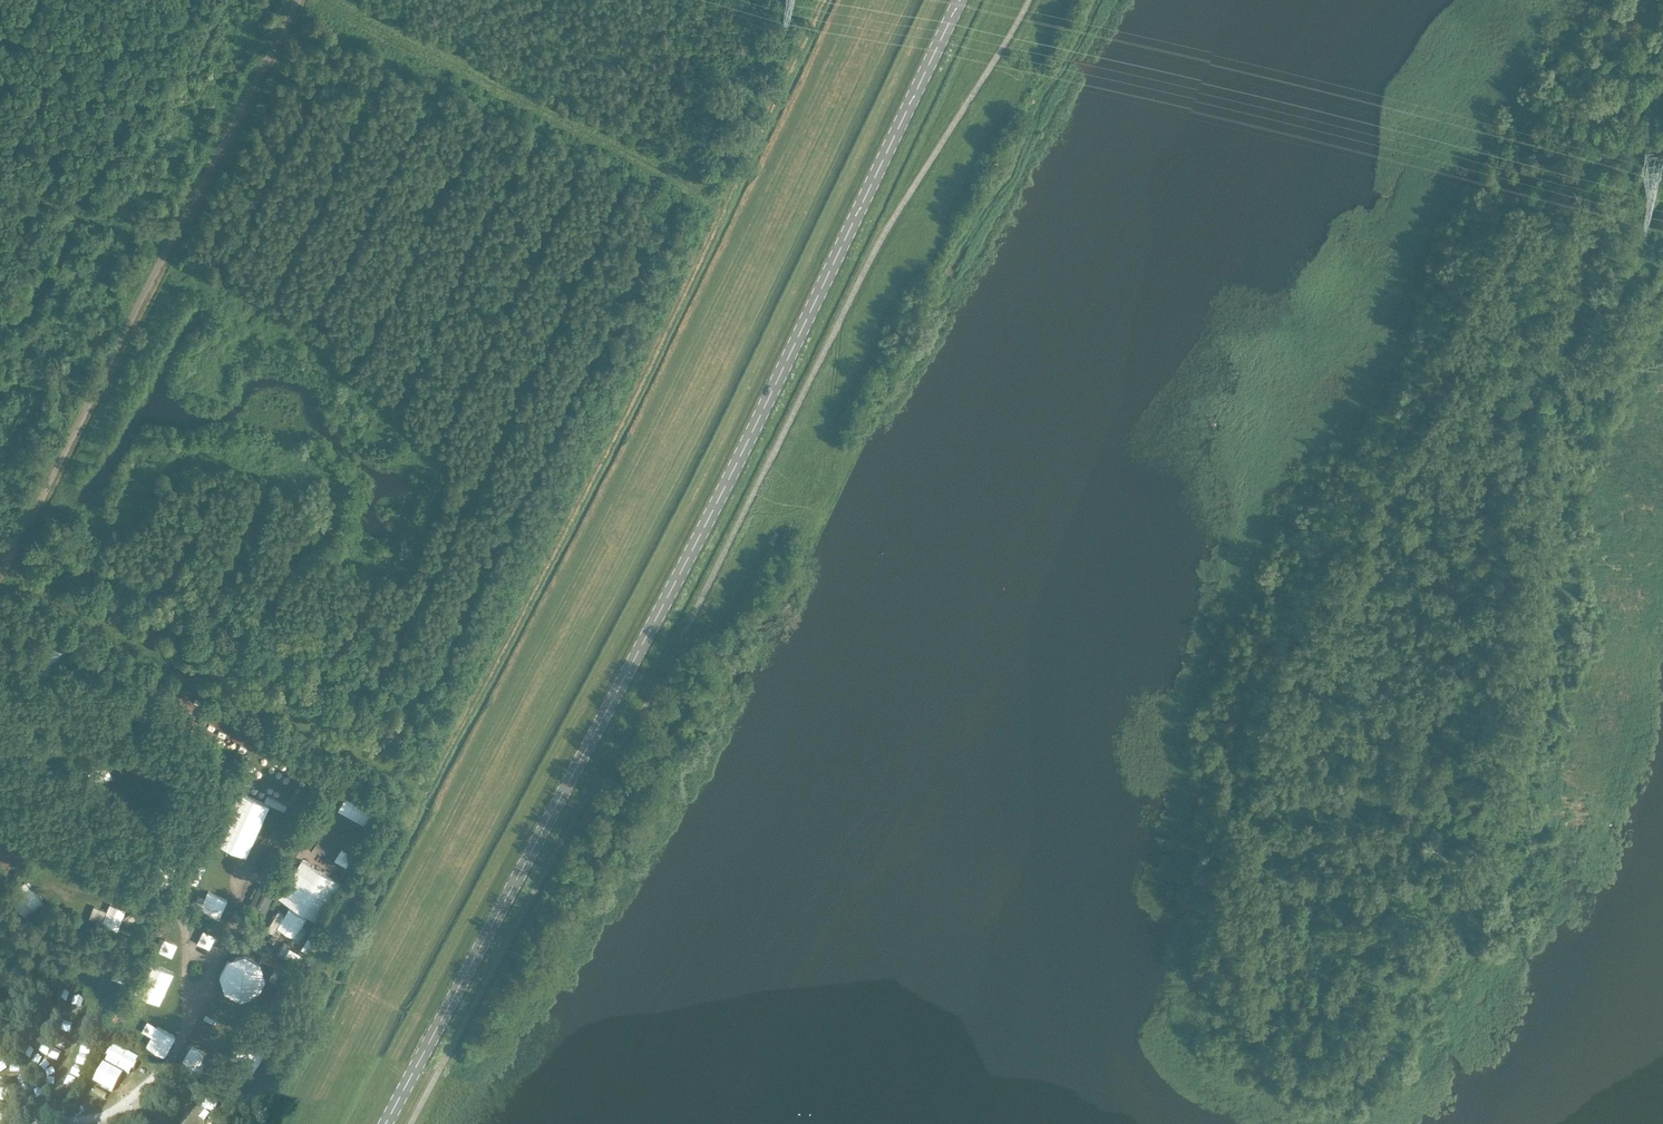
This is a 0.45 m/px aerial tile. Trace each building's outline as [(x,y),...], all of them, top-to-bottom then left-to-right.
[(254,821),(263,823),(265,807),(250,804),(249,813),(255,814),(254,821)] [(273,890),(262,885),(252,904),(263,910),(273,890)]
